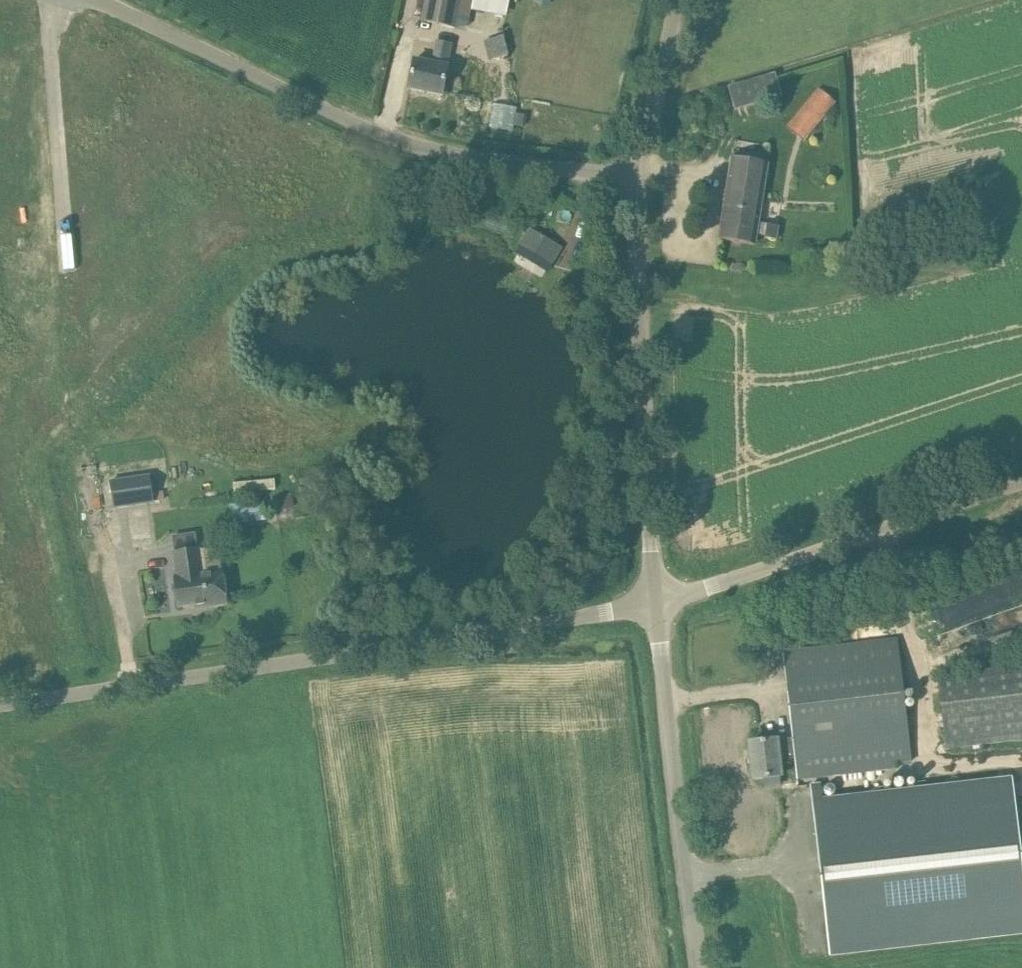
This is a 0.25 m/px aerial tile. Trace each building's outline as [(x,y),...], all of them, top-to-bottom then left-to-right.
[(421,21),(455,27),(456,25),(468,27),(473,0),(425,0),(421,21)] [(481,12),(504,16),(506,0),(483,0),(481,12)] [(493,38),(497,56),(507,53),(503,35),(493,38)] [(451,44),(435,41),(431,65),(414,61),(409,88),(442,94),(448,66),(447,66),(451,44)] [(782,97),(775,73),(728,86),(734,110),(782,97)] [(832,102),(819,91),(786,128),(800,140),(832,102)] [(488,126),(512,130),(516,106),(492,102),(488,126)] [(769,163),(732,157),(719,239),(755,245),(757,234),(765,236),(765,237),(776,239),(779,226),(759,223),(769,163)] [(523,240),(555,259),(562,248),(530,229),(523,240)] [(150,476),(111,482),(115,508),(154,503),(150,476)] [(292,493),(277,496),(280,510),(294,508),(292,493)] [(264,500),(247,502),(248,514),(257,513),(258,521),(267,520),(264,500)] [(199,549),(173,552),(177,576),(175,576),(179,606),(205,603),(206,606),(227,603),(222,569),(203,572),(199,549)] [(795,753),(797,774),(911,761),(898,639),(783,651),(793,737),(789,738),(793,738),(795,753)] [(937,676),(946,749),(1021,740),(1021,665),(937,676)] [(795,753),(793,738),(789,738),(749,742),(754,779),(765,778),(765,787),(782,785),(779,755),(795,753)] [(810,781),(829,947),(1021,925),(1021,870),(1011,775),(822,796),(820,780),(810,781)]
